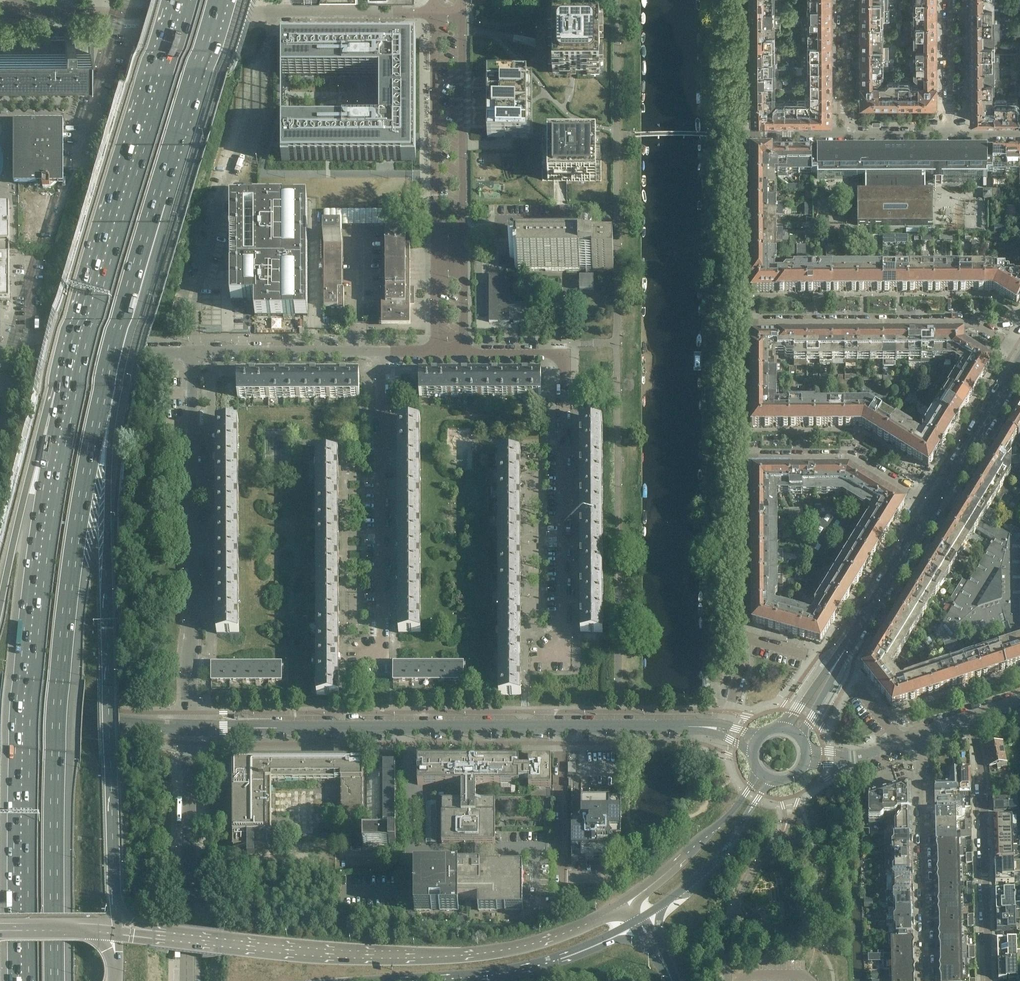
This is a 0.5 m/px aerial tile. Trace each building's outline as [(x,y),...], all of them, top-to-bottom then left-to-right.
[(881,0),(861,0),(861,9),(881,9),(881,0)] [(936,0),(916,0),(916,9),(936,9),(936,0)] [(831,16),(831,3),(810,3),(810,16),(831,16)] [(773,16),(772,4),(751,4),(751,6),(750,7),(750,9),(751,11),(751,16),(773,16)] [(992,16),(992,4),(971,4),(971,16),(992,16)] [(881,21),(881,9),(861,9),(861,21),(881,21)] [(936,21),(936,9),(916,9),(916,21),(936,21)] [(773,28),(773,16),(751,16),(751,18),(750,19),(750,22),(751,23),(751,28),(773,28)] [(831,28),(831,16),(810,16),(810,28),(831,28)] [(992,29),(992,16),(971,16),(971,29),(992,29)] [(547,26),(534,26),(534,47),(534,60),(547,60),(547,73),(551,73),(551,77),(569,77),(575,77),(575,73),(577,73),(580,73),(580,77),(598,77),(598,73),(602,73),(602,60),(598,60),(598,55),(602,55),(602,49),(598,49),(598,43),(602,43),(602,25),(598,25),(598,21),(586,21),(586,25),(558,25),(558,21),(551,21),(551,25),(547,25),(547,26)] [(881,33),(881,21),(861,21),(861,33),(881,33)] [(936,33),(936,21),(916,21),(916,33),(936,33)] [(773,40),(773,28),(751,28),(751,30),(750,31),(750,34),(751,35),(751,40),(773,40)] [(831,40),(831,28),(810,28),(810,40),(831,40)] [(992,41),(992,29),(971,29),(971,41),(992,41)] [(89,34),(73,34),(73,33),(64,33),(64,34),(56,34),(56,38),(48,38),(48,34),(40,34),(0,34),(0,72),(89,71),(89,34)] [(881,45),(881,33),(861,33),(861,45),(881,45)] [(936,45),(936,33),(916,33),(916,45),(936,45)] [(773,52),(773,40),(751,40),(751,42),(750,43),(750,46),(751,47),(751,52),(773,52)] [(831,52),(831,40),(810,40),(810,52),(831,52)] [(992,54),(992,41),(971,41),(971,54),(992,54)] [(412,43),(282,43),(282,76),(380,76),(380,125),(282,125),(282,162),(412,162),(412,43)] [(881,58),(881,45),(861,45),(861,58),(881,58)] [(936,58),(936,45),(916,45),(916,58),(936,58)] [(773,65),(773,52),(751,52),(751,54),(750,56),(750,58),(751,59),(751,65),(773,65)] [(831,64),(831,52),(810,52),(810,64),(831,64)] [(992,66),(992,54),(971,54),(971,66),(992,66)] [(881,70),(881,58),(861,58),(861,70),(881,70)] [(936,70),(936,58),(916,58),(916,70),(936,70)] [(831,77),(831,64),(810,64),(810,77),(831,77)] [(773,77),(773,65),(751,65),(751,67),(750,68),(750,71),(751,72),(751,77),(773,77)] [(992,78),(992,66),(971,66),(971,78),(992,78)] [(881,76),(881,70),(861,70),(861,82),(878,82),(878,79),(881,76)] [(936,82),(936,70),(916,70),(916,76),(920,79),(920,82),(936,82)] [(487,124),(487,138),(527,137),(527,132),(527,75),(487,76),(487,86),(487,109),(487,124)] [(773,89),(773,77),(751,77),(751,79),(750,80),(750,83),(751,84),(751,89),(773,89)] [(831,89),(831,77),(810,77),(810,89),(831,89)] [(992,91),(992,78),(971,78),(971,91),(991,91),(992,91)] [(899,101),(899,80),(888,80),(886,83),(886,101),(899,101)] [(912,101),(912,83),(909,80),(899,80),(899,101),(912,101)] [(886,101),(886,83),(878,83),(878,82),(861,82),(861,101),(886,101)] [(936,95),(936,82),(920,82),(920,83),(912,83),(912,101),(935,101),(936,101),(936,100),(936,95)] [(773,122),(773,105),(776,101),(773,98),(773,89),(751,89),(751,91),(750,92),(750,95),(751,96),(751,122),(773,122)] [(831,122),(831,89),(810,89),(810,98),(807,102),(810,104),(810,122),(831,122)] [(994,100),(991,98),(991,91),(971,91),(971,103),(984,103),(984,107),(994,107),(994,100)] [(785,122),(785,100),(777,100),(776,101),(773,105),(773,122),(785,122)] [(797,122),(797,100),(785,100),(785,122),(797,122)] [(810,122),(810,104),(807,102),(805,100),(797,100),(797,122),(810,122)] [(1006,100),(994,100),(994,107),(994,121),(1006,121),(1006,100)] [(1018,121),(1018,104),(1019,104),(1019,101),(1018,100),(1006,100),(1006,121),(1018,121)] [(994,121),(994,107),(984,107),(984,103),(971,103),(971,121),(994,121)] [(63,149),(63,122),(14,122),(14,149),(63,149)] [(569,137),(542,137),(542,181),(554,181),(561,181),(568,181),(600,181),(600,137),(578,137),(574,137),(569,137)] [(14,180),(14,184),(18,184),(20,184),(60,185),(62,185),(62,182),(63,149),(14,149),(14,180)] [(917,223),(917,197),(916,197),(911,197),(910,197),(905,197),(904,197),(899,197),(898,197),(893,198),(893,197),(892,197),(892,198),(887,198),(887,197),(886,197),(886,175),(884,175),(884,169),(892,169),(906,169),(914,169),(928,169),(935,169),(935,184),(942,184),(942,169),(949,169),(963,169),(971,169),(985,169),(987,169),(989,169),(989,152),(987,152),(987,151),(985,151),(971,151),(962,151),(949,151),(928,151),(914,151),(905,151),(892,151),(890,151),(884,151),(869,151),(863,151),(855,151),(842,151),(833,151),(819,151),(819,152),(817,152),(812,152),(812,169),(817,169),(818,169),(819,169),(819,170),(833,170),(833,169),(842,169),(842,170),(856,170),(856,169),(863,169),(863,204),(860,204),(860,205),(861,205),(861,210),(860,210),(860,211),(861,211),(861,216),(860,216),(860,217),(861,217),(861,222),(860,222),(860,223),(869,223),(869,235),(870,235),(874,235),(886,235),(886,224),(887,224),(887,223),(892,223),(892,224),(893,224),(893,223),(898,223),(899,223),(904,223),(905,223),(910,223),(911,223),(916,223),(917,223)] [(1006,173),(1006,151),(992,151),(992,152),(993,152),(993,169),(993,173),(1006,173)] [(1019,173),(1019,151),(1006,151),(1006,173),(1019,173)] [(778,173),(778,166),(772,166),(772,152),(751,152),(751,154),(750,155),(750,158),(751,160),(751,172),(750,173),(750,176),(751,178),(751,179),(751,180),(765,180),(765,178),(773,178),(773,173),(778,173)] [(787,173),(787,152),(772,152),(772,166),(778,166),(778,173),(787,173)] [(800,173),(799,152),(787,152),(787,173),(800,173)] [(812,173),(812,169),(812,152),(799,152),(800,173),(812,173)] [(774,191),(774,183),(773,183),(773,178),(765,178),(765,180),(751,180),(751,179),(750,181),(750,184),(751,185),(751,191),(774,191)] [(774,204),(774,191),(751,191),(751,198),(750,199),(750,202),(751,203),(751,204),(774,204)] [(307,316),(307,201),(231,201),(231,263),(231,299),(231,301),(233,301),(255,301),(255,316),(307,316)] [(774,216),(774,204),(751,204),(751,205),(750,206),(750,209),(751,210),(751,217),(774,216)] [(774,229),(774,216),(751,217),(751,223),(750,224),(750,227),(751,228),(751,229),(774,229)] [(410,264),(410,247),(406,247),(405,229),(386,229),(386,247),(381,247),(382,289),(378,289),(379,306),(393,306),(393,305),(403,305),(403,306),(410,306),(414,306),(414,289),(410,289),(410,264)] [(774,242),(774,229),(751,229),(751,230),(750,232),(750,235),(751,236),(751,242),(774,242)] [(886,236),(882,236),(883,245),(895,245),(895,244),(895,241),(895,235),(890,236),(886,236)] [(900,235),(895,235),(895,241),(895,244),(908,244),(908,235),(900,235)] [(342,289),(342,252),(342,236),(324,236),(324,307),(337,307),(337,310),(344,310),(344,289),(342,289)] [(774,255),(774,242),(751,242),(751,248),(750,250),(750,253),(751,254),(751,255),(774,255)] [(613,271),(613,254),(593,254),(593,256),(586,256),(586,252),(590,252),(591,251),(592,251),(592,250),(593,249),(593,248),(592,247),(591,246),(590,246),(585,246),(584,246),(583,247),(583,248),(582,248),(582,249),(582,251),(583,251),(583,256),(580,256),(580,254),(545,254),(545,271),(586,271),(586,277),(586,285),(579,285),(579,293),(593,293),(593,271),(613,271)] [(9,249),(0,249),(0,300),(10,300),(9,249)] [(545,271),(545,254),(542,254),(518,254),(518,255),(515,255),(515,251),(515,250),(514,250),(514,249),(513,249),(512,249),(511,249),(510,249),(510,250),(510,251),(510,257),(510,258),(511,259),(512,259),(518,259),(518,265),(515,265),(515,268),(518,268),(518,271),(542,271),(545,271)] [(774,264),(774,255),(751,255),(751,256),(750,257),(750,260),(751,261),(751,267),(773,267),(773,264),(774,264)] [(773,274),(773,267),(751,267),(751,274),(750,275),(750,278),(751,279),(751,280),(768,280),(768,281),(778,281),(778,274),(773,274)] [(895,291),(895,268),(883,269),(883,291),(895,291)] [(908,291),(908,268),(895,268),(895,291),(908,291)] [(921,291),(921,268),(908,268),(908,291),(921,291)] [(933,291),(933,268),(921,268),(921,291),(933,291)] [(946,291),(946,268),(933,268),(933,291),(946,291)] [(959,291),(959,268),(946,268),(946,291),(959,291)] [(972,291),(971,268),(959,268),(959,291),(972,291)] [(984,291),(984,268),(971,268),(972,291),(984,291)] [(996,291),(996,270),(997,270),(997,268),(984,268),(984,291),(993,291),(996,293),(996,291)] [(806,292),(806,269),(793,269),(793,271),(794,271),(794,292),(806,292)] [(819,292),(819,269),(806,269),(806,292),(819,292)] [(832,291),(832,269),(819,269),(819,292),(832,291)] [(845,291),(844,269),(832,269),(832,291),(845,291)] [(857,291),(857,269),(844,269),(845,291),(857,291)] [(870,291),(870,269),(857,269),(857,291),(870,291)] [(883,291),(883,269),(870,269),(870,291),(883,291)] [(1012,277),(1012,275),(1009,275),(1009,273),(1005,273),(1005,270),(997,270),(996,270),(996,291),(996,293),(1016,305),(1019,299),(1019,277),(1012,277)] [(794,271),(793,271),(785,271),(784,272),(784,274),(778,274),(778,281),(778,292),(794,292),(794,271)] [(509,304),(509,276),(508,276),(489,276),(489,322),(509,322),(509,320),(513,320),(513,323),(528,323),(528,303),(513,303),(513,304),(509,304)] [(778,292),(778,281),(768,281),(768,280),(751,280),(752,292),(778,292)] [(410,316),(410,306),(403,306),(403,305),(393,305),(393,306),(379,306),(379,323),(381,323),(381,327),(410,327),(410,316)] [(819,359),(819,336),(807,337),(807,359),(819,359)] [(832,359),(832,336),(819,336),(819,359),(832,359)] [(845,359),(845,336),(832,336),(832,359),(845,359)] [(857,359),(857,336),(845,336),(845,359),(857,359)] [(870,359),(870,336),(857,336),(857,359),(870,359)] [(883,359),(883,336),(870,336),(870,359),(883,359)] [(896,359),(896,336),(883,336),(883,359),(896,359)] [(908,359),(908,336),(896,336),(896,359),(908,359)] [(921,359),(921,336),(908,336),(908,359),(921,359)] [(934,359),(934,336),(921,336),(921,359),(934,359)] [(958,352),(958,345),(963,345),(963,336),(934,336),(934,359),(954,359),(957,361),(960,357),(960,352),(958,352)] [(778,348),(778,337),(752,337),(752,348),(768,348),(778,348)] [(794,357),(794,337),(778,337),(778,348),(778,354),(784,354),(784,357),(785,357),(794,357)] [(807,359),(807,337),(794,337),(794,357),(794,359),(807,359)] [(992,364),(964,347),(964,346),(963,346),(963,345),(958,345),(958,352),(960,352),(960,357),(957,361),(962,364),(961,368),(966,369),(982,379),(992,364)] [(774,361),(774,354),(778,354),(778,348),(768,348),(752,348),(752,361),(774,361)] [(775,374),(775,364),(774,364),(774,361),(752,361),(752,374),(775,374)] [(982,379),(966,369),(961,368),(960,372),(956,378),(975,390),(982,379)] [(775,386),(775,374),(752,374),(752,386),(775,386)] [(268,398),(268,375),(238,376),(238,398),(268,398)] [(298,398),(298,375),(268,375),(268,398),(298,398)] [(329,398),(329,375),(298,375),(298,398),(329,398)] [(359,398),(359,375),(329,375),(329,398),(359,398)] [(450,397),(450,375),(419,375),(419,397),(450,397)] [(480,397),(480,375),(450,375),(450,397),(480,397)] [(510,397),(510,375),(480,375),(480,397),(510,397)] [(541,397),(541,375),(510,375),(510,397),(541,397)] [(411,386),(411,377),(401,377),(401,386),(411,386)] [(975,390),(956,378),(949,389),(969,401),(975,390)] [(894,394),(898,387),(896,386),(894,385),(890,391),(894,394)] [(775,399),(775,386),(752,386),(752,399),(775,399)] [(969,401),(949,389),(943,400),(962,412),(969,401)] [(779,412),(779,406),(775,406),(775,399),(752,399),(752,413),(774,413),(774,412),(779,412)] [(962,412),(943,400),(936,411),(955,422),(962,412)] [(802,427),(802,404),(789,404),(789,406),(789,427),(802,427)] [(815,427),(815,405),(815,404),(802,404),(802,427),(815,427)] [(829,427),(829,405),(815,405),(815,427),(829,427)] [(844,426),(844,405),(829,405),(829,427),(844,426)] [(859,426),(859,413),(862,413),(862,405),(844,405),(844,426),(859,426)] [(871,432),(882,414),(868,405),(862,405),(862,413),(859,413),(859,426),(862,426),(871,432)] [(789,427),(789,406),(779,406),(779,412),(774,412),(774,413),(774,427),(789,427)] [(955,422),(936,411),(929,421),(949,433),(955,422)] [(1019,411),(1017,414),(1018,416),(1008,433),(1018,439),(1019,436),(1019,411)] [(774,427),(774,413),(752,413),(752,427),(774,427)] [(894,422),(894,421),(882,414),(871,432),(883,440),(894,422)] [(907,454),(918,435),(912,432),(913,431),(895,420),(894,421),(894,422),(883,440),(907,454)] [(421,633),(420,421),(398,421),(399,633),(421,633)] [(602,451),(602,421),(580,421),(580,451),(602,451)] [(949,433),(929,421),(925,428),(927,429),(924,435),(930,438),(930,437),(942,444),(949,433)] [(239,634),(238,422),(216,422),(217,634),(239,634)] [(1018,439),(1008,433),(994,454),(1011,464),(1011,463),(1019,463),(1019,455),(1014,455),(1010,452),(1018,439)] [(928,467),(942,444),(930,437),(930,438),(924,435),(922,438),(918,435),(907,454),(928,467)] [(602,482),(602,451),(580,451),(580,482),(602,482)] [(520,484),(520,453),(498,453),(498,484),(520,484)] [(339,484),(338,454),(316,454),(316,484),(339,484)] [(1011,468),(1011,464),(994,454),(988,465),(1006,476),(1011,468)] [(1002,483),(1006,476),(988,465),(982,475),(1002,488),(1004,484),(1002,483)] [(815,494),(815,471),(802,472),(802,494),(815,494)] [(827,494),(827,471),(815,471),(815,494),(827,494)] [(848,497),(860,478),(849,471),(827,471),(827,494),(843,494),(848,497)] [(775,486),(775,472),(752,472),(752,486),(775,486)] [(789,493),(789,472),(775,472),(775,486),(779,486),(779,493),(789,493)] [(802,494),(802,472),(789,472),(789,493),(789,494),(802,494)] [(1002,488),(982,475),(975,486),(993,497),(997,491),(999,492),(1002,488)] [(876,504),(883,492),(860,478),(848,497),(865,508),(866,506),(871,509),(875,504),(876,504)] [(602,512),(602,482),(580,482),(580,512),(602,512)] [(339,515),(339,484),(316,484),(316,515),(339,515)] [(521,514),(520,484),(498,484),(498,514),(521,514)] [(779,486),(775,486),(752,486),(752,499),(775,499),(775,493),(779,493),(779,486)] [(993,497),(975,486),(969,496),(990,508),(991,505),(989,504),(993,497)] [(905,505),(883,492),(876,504),(897,518),(905,505)] [(990,508),(969,496),(962,507),(980,519),(984,512),(987,513),(990,508)] [(1019,508),(1019,499),(1017,497),(1010,508),(1017,512),(1019,508)] [(775,512),(775,499),(752,499),(752,512),(775,512)] [(897,518),(876,504),(875,504),(871,509),(866,506),(865,508),(873,513),(872,514),(892,526),(897,518)] [(983,520),(980,519),(962,507),(955,518),(976,531),(989,539),(993,541),(989,547),(983,557),(981,561),(978,566),(970,578),(968,582),(965,587),(958,598),(955,603),(953,607),(945,620),(942,624),(940,628),(935,636),(944,644),(953,641),(956,640),(959,639),(975,634),(980,632),(985,631),(992,628),(1004,624),(1006,631),(1011,646),(1018,666),(1019,665),(1019,542),(983,520)] [(602,542),(602,512),(580,512),(580,542),(602,542)] [(775,525),(775,512),(752,512),(752,525),(775,525)] [(521,544),(521,514),(498,514),(498,544),(521,544)] [(841,528),(844,523),(846,519),(837,514),(833,514),(828,514),(823,514),(815,514),(815,519),(815,525),(815,529),(815,533),(811,545),(810,550),(816,553),(823,557),(834,538),(837,533),(841,528)] [(892,526),(872,514),(866,525),(885,537),(892,526)] [(339,545),(339,528),(339,515),(316,515),(316,545),(339,545)] [(976,531),(955,518),(950,527),(968,539),(972,533),(974,534),(976,531)] [(775,538),(775,525),(752,525),(752,538),(775,538)] [(885,537),(866,525),(859,536),(879,548),(885,537)] [(964,546),(968,539),(950,527),(943,538),(964,551),(966,547),(964,546)] [(879,548),(859,536),(852,547),(872,559),(879,548)] [(775,550),(775,538),(752,538),(752,550),(775,550)] [(964,551),(943,538),(937,549),(955,560),(959,554),(961,555),(964,551)] [(602,572),(602,542),(580,542),(580,572),(602,572)] [(521,574),(521,544),(498,544),(498,575),(521,574)] [(339,575),(339,545),(316,545),(317,575),(339,575)] [(859,580),(872,559),(852,547),(839,568),(859,580)] [(951,567),(955,560),(937,549),(930,559),(951,572),(953,568),(951,567)] [(775,563),(775,550),(752,550),(752,563),(775,563)] [(951,572),(930,559),(924,569),(943,581),(946,575),(948,576),(951,572)] [(775,576),(775,563),(752,563),(752,576),(775,576)] [(859,580),(839,568),(832,579),(852,591),(859,580)] [(938,588),(943,581),(924,569),(917,580),(938,592),(940,589),(938,588)] [(603,602),(602,572),(580,572),(580,602),(603,602)] [(521,605),(521,574),(498,575),(499,605),(521,605)] [(339,605),(339,575),(317,575),(317,605),(339,605)] [(775,596),(775,588),(775,576),(752,576),(753,603),(767,603),(767,601),(773,601),(773,596),(775,596)] [(852,591),(832,579),(826,590),(845,602),(852,591)] [(938,592),(917,580),(911,591),(929,602),(933,596),(935,597),(938,592)] [(831,625),(845,602),(826,590),(815,607),(817,609),(814,613),(819,616),(818,618),(831,625)] [(925,609),(929,602),(911,591),(904,601),(925,614),(927,610),(925,609)] [(774,630),(780,608),(773,606),(773,601),(767,601),(767,603),(767,614),(766,613),(762,627),(774,630)] [(925,614),(904,601),(898,611),(917,623),(920,617),(922,618),(925,614)] [(603,633),(603,602),(580,602),(580,633),(603,633)] [(762,627),(766,613),(767,614),(767,603),(753,603),(753,624),(762,627)] [(339,635),(339,605),(317,605),(317,635),(339,635)] [(521,635),(521,605),(499,605),(499,635),(521,635)] [(786,633),(792,611),(780,608),(774,630),(786,633)] [(798,637),(805,615),(792,611),(786,633),(798,637)] [(912,630),(917,623),(898,611),(891,623),(912,635),(914,631),(912,630)] [(814,627),(813,626),(818,618),(819,616),(814,613),(812,617),(805,615),(798,637),(810,640),(814,627)] [(820,643),(828,629),(831,625),(818,618),(813,626),(814,627),(810,640),(820,643)] [(912,635),(891,623),(885,633),(903,644),(908,638),(909,639),(912,635)] [(1006,631),(1004,624),(992,628),(994,635),(1006,631)] [(899,651),(903,644),(885,633),(878,643),(899,656),(901,652),(899,651)] [(339,666),(339,635),(317,635),(317,666),(339,666)] [(521,665),(521,635),(499,635),(499,665),(521,665)] [(933,652),(934,647),(931,642),(926,643),(933,652)] [(899,656),(878,643),(872,654),(885,661),(891,665),(894,659),(897,659),(899,656)] [(933,652),(926,643),(924,643),(923,649),(927,654),(933,652)] [(1018,666),(1011,646),(999,649),(1006,670),(1018,666)] [(1006,670),(999,649),(991,652),(991,650),(986,651),(994,673),(1006,670)] [(994,673),(986,651),(982,653),(983,655),(975,657),(981,677),(994,673)] [(879,671),(885,661),(872,654),(863,669),(870,678),(879,671)] [(981,677),(975,657),(967,660),(966,658),(962,659),(969,681),(981,677)] [(901,670),(908,664),(904,659),(902,665),(899,668),(901,670)] [(969,681),(962,659),(958,661),(959,663),(951,665),(957,685),(969,681)] [(889,668),(891,665),(885,661),(879,671),(870,678),(877,688),(894,675),(889,668)] [(906,670),(912,668),(908,664),(901,670),(902,673),(906,670)] [(521,696),(521,665),(499,665),(499,696),(521,696)] [(957,685),(951,665),(943,668),(942,666),(938,667),(945,689),(957,685)] [(282,681),(282,667),(282,666),(212,666),(212,682),(217,681),(217,679),(220,679),(221,681),(230,681),(230,679),(233,679),(234,681),(243,681),(243,679),(246,679),(246,681),(256,681),(256,679),(258,679),(259,681),(269,681),(269,679),(271,679),(272,681),(282,681)] [(339,696),(339,666),(317,666),(317,696),(339,696)] [(464,681),(463,666),(393,666),(393,681),(399,681),(399,679),(402,679),(403,681),(412,681),(412,679),(415,679),(416,681),(425,681),(425,679),(427,679),(428,681),(437,681),(437,679),(440,679),(441,681),(450,681),(450,679),(453,679),(454,681),(464,681)] [(945,689),(938,667),(934,669),(934,671),(927,673),(933,693),(945,689)] [(933,693),(927,673),(919,676),(918,674),(914,675),(921,697),(933,693)] [(895,689),(904,686),(903,682),(899,681),(894,675),(877,688),(885,698),(895,689)] [(921,697),(914,675),(911,676),(910,678),(904,680),(903,682),(904,686),(909,701),(921,697)] [(909,701),(904,686),(895,689),(885,698),(892,707),(909,701)] [(1007,766),(1003,743),(985,746),(987,758),(985,758),(987,767),(997,765),(997,768),(1007,766)] [(271,848),(271,815),(271,781),(341,781),(341,782),(341,791),(341,792),(341,798),(341,799),(341,805),(341,806),(335,806),(335,822),(341,822),(341,823),(363,823),(363,760),(341,760),(341,753),(341,752),(335,752),(335,753),(335,760),(272,760),(233,760),(233,848),(248,848),(248,856),(247,856),(255,856),(255,855),(255,848),(271,848)] [(396,820),(396,760),(396,759),(383,759),(383,820),(388,820),(396,820)] [(495,844),(495,802),(476,802),(476,785),(519,785),(519,780),(529,780),(529,789),(551,789),(551,760),(529,760),(529,769),(519,769),(519,760),(418,760),(418,770),(422,770),(422,774),(418,774),(418,785),(461,785),(461,802),(442,802),(442,808),(442,844),(495,844)] [(971,792),(970,768),(959,769),(959,770),(959,793),(971,792)] [(959,793),(959,770),(950,770),(950,778),(949,778),(945,782),(944,782),(944,783),(935,784),(935,793),(959,793)] [(911,812),(911,793),(910,787),(908,785),(896,789),(896,812),(900,812),(911,812)] [(896,812),(896,789),(883,793),(883,814),(895,814),(896,812)] [(277,813),(289,813),(289,793),(277,793),(277,813)] [(883,814),(883,793),(869,797),(869,819),(882,819),(883,818),(883,814)] [(1017,797),(992,798),(993,810),(1017,810),(1017,797)] [(621,838),(621,798),(581,798),(581,818),(579,821),(571,821),(572,861),(610,861),(610,840),(612,838),(621,838)] [(296,803),(296,838),(315,838),(315,803),(296,803)] [(956,820),(956,810),(935,810),(935,821),(956,820)] [(912,834),(911,812),(900,812),(901,817),(898,817),(896,820),(897,835),(912,834)] [(1008,816),(993,816),(993,819),(994,827),(1012,826),(1017,826),(1016,816),(1012,816),(1008,816)] [(957,831),(956,820),(935,821),(936,831),(957,831)] [(396,848),(396,835),(396,834),(396,823),(389,823),(389,830),(384,830),(384,836),(367,836),(367,830),(351,830),(351,831),(352,831),(352,850),(372,850),(372,852),(372,845),(389,845),(389,848),(396,848)] [(1012,826),(994,827),(993,827),(994,837),(1008,836),(1013,836),(1012,826)] [(957,841),(957,831),(936,831),(936,842),(937,842),(957,841)] [(912,847),(912,834),(897,835),(892,835),(892,837),(894,839),(894,841),(892,844),(885,844),(885,848),(912,847)] [(1008,836),(994,837),(994,847),(1009,847),(1013,846),(1013,836),(1008,836)] [(958,841),(957,841),(937,842),(936,845),(937,849),(938,858),(959,857),(958,841)] [(475,850),(475,844),(462,844),(462,850),(462,868),(414,868),(414,910),(414,911),(459,911),(459,901),(469,900),(479,900),(479,911),(523,911),(523,910),(523,867),(475,868),(475,850)] [(1009,847),(994,847),(995,857),(994,857),(995,857),(1004,857),(1009,857),(1017,857),(1017,846),(1013,846),(1009,847)] [(912,859),(912,847),(885,848),(885,852),(892,852),(894,853),(894,855),(892,857),(892,860),(912,859)] [(959,873),(959,857),(938,858),(938,866),(937,870),(938,874),(959,873)] [(1018,861),(1018,858),(1010,859),(1010,861),(1006,861),(995,861),(995,865),(995,883),(1005,883),(1014,883),(1014,873),(1019,873),(1019,861),(1018,861)] [(913,872),(912,859),(892,860),(892,862),(894,864),(894,866),(892,868),(885,869),(885,873),(913,872)] [(913,884),(913,872),(885,873),(886,877),(893,876),(895,878),(895,880),(893,882),(893,885),(913,884)] [(960,889),(959,873),(938,874),(937,878),(938,881),(939,890),(960,889)] [(913,897),(913,884),(893,885),(893,887),(895,889),(895,891),(893,893),(886,893),(886,898),(913,897)] [(996,891),(996,897),(996,899),(996,912),(1019,911),(1019,903),(1015,903),(1015,898),(1016,898),(1016,896),(1015,896),(1014,890),(1011,891),(1011,887),(1005,887),(1005,891),(996,891)] [(960,905),(960,889),(939,890),(939,898),(937,902),(939,905),(960,905)] [(913,909),(913,897),(886,898),(886,901),(893,901),(895,903),(895,905),(893,907),(893,910),(913,909)] [(960,921),(960,905),(939,905),(938,910),(939,913),(939,922),(960,921)] [(914,922),(913,909),(893,910),(893,912),(895,914),(896,916),(894,918),(887,918),(887,923),(914,922)] [(996,912),(997,931),(1013,931),(1016,931),(1015,922),(1016,922),(1016,920),(1019,920),(1019,911),(996,912)] [(961,937),(960,921),(939,922),(940,930),(938,933),(940,937),(961,937)] [(914,934),(914,922),(887,923),(887,926),(894,926),(896,928),(896,930),(894,932),(894,935),(913,934),(914,934)] [(961,953),(961,937),(940,937),(938,941),(940,945),(940,953),(961,953)] [(913,954),(913,946),(914,942),(913,939),(894,939),(893,939),(894,955),(913,954)] [(997,940),(997,941),(998,959),(998,960),(998,961),(1013,960),(1017,960),(1019,960),(1019,953),(1017,953),(1017,951),(1016,940),(997,940)] [(962,969),(961,953),(940,953),(940,961),(939,965),(941,969),(962,969)] [(913,963),(913,959),(913,954),(894,955),(894,971),(914,970),(915,966),(913,963)] [(998,961),(998,980),(1008,979),(1009,980),(1017,980),(1017,979),(1017,960),(1013,960),(998,961)] [(962,969),(941,969),(939,973),(941,977),(941,980),(962,980),(962,969)] [(914,978),(915,974),(914,970),(894,971),(894,980),(914,980),(914,978)]
